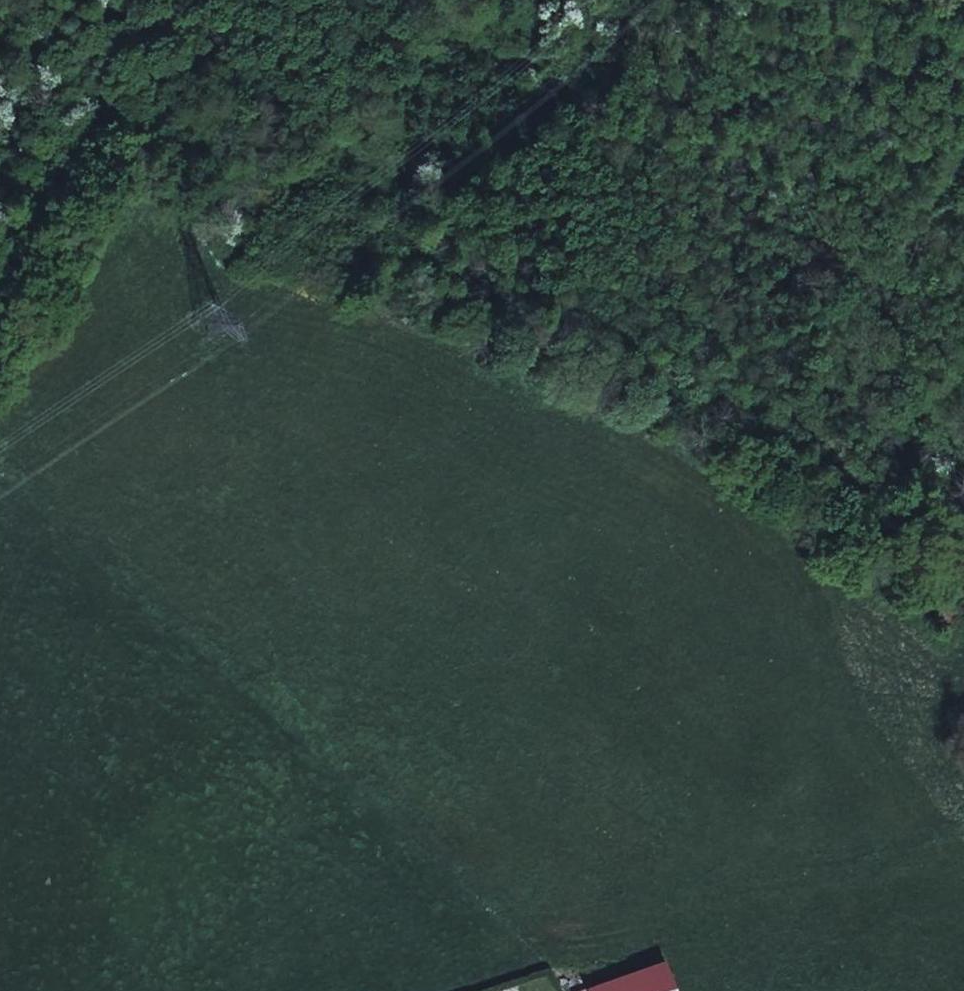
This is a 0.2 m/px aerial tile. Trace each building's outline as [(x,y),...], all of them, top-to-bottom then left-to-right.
[(589,990),(668,990),(659,963),(588,987),(589,990)]
